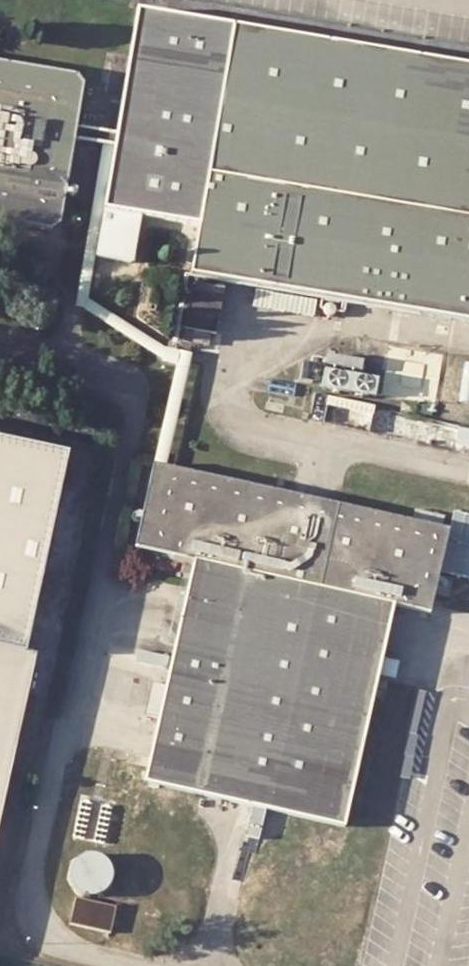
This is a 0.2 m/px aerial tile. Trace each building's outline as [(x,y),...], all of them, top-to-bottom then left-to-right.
[(131,10),(110,133),(108,147),(98,209),(90,257),(125,264),(134,216),(192,226),(184,275),(250,286),(267,289),(311,296),(468,322),(468,66),(131,10)] [(51,228),(61,218),(78,138),(77,123),(87,76),(80,66),(0,52),(0,217),(51,228)] [(110,133),(77,123),(78,138),(96,145),(70,308),(78,310),(85,314),(156,360),(158,349),(80,300),(90,257),(98,209),(108,147),(110,133)] [(267,289),(250,286),(247,307),(263,310),(267,289)] [(311,296),(267,289),(263,310),(307,318),(311,296)] [(184,291),(177,329),(175,341),(202,346),(204,333),(209,334),(216,296),(184,291)] [(174,353),(158,349),(156,360),(157,363),(170,366),(174,353)] [(185,355),(174,353),(170,366),(148,463),(159,466),(185,355)] [(459,363),(452,402),(468,405),(468,397),(468,365),(459,363)] [(372,379),(318,370),(314,388),(368,398),(372,379)] [(0,419),(0,634),(26,639),(70,434),(0,419)] [(452,429),(449,445),(464,449),(468,431),(452,429)] [(159,466),(148,463),(144,477),(423,539),(426,526),(405,521),(159,466)] [(144,477),(129,548),(188,560),(143,755),(137,783),(200,797),(337,828),(389,605),(423,613),(433,572),(455,577),(468,580),(468,517),(447,513),(443,529),(435,528),(438,517),(408,511),(405,521),(426,526),(423,539),(144,477)] [(36,642),(26,639),(0,634),(0,791),(36,642)] [(73,809),(68,836),(79,838),(84,812),(73,809)] [(105,816),(93,813),(87,839),(99,842),(105,816)] [(76,860),(74,872),(75,879),(80,887),(83,890),(90,894),(97,894),(106,891),(112,884),(116,873),(115,866),(111,859),(104,852),(95,851),(83,854),(81,855),(76,860)] [(116,906),(73,897),(67,925),(110,935),(116,906)]
